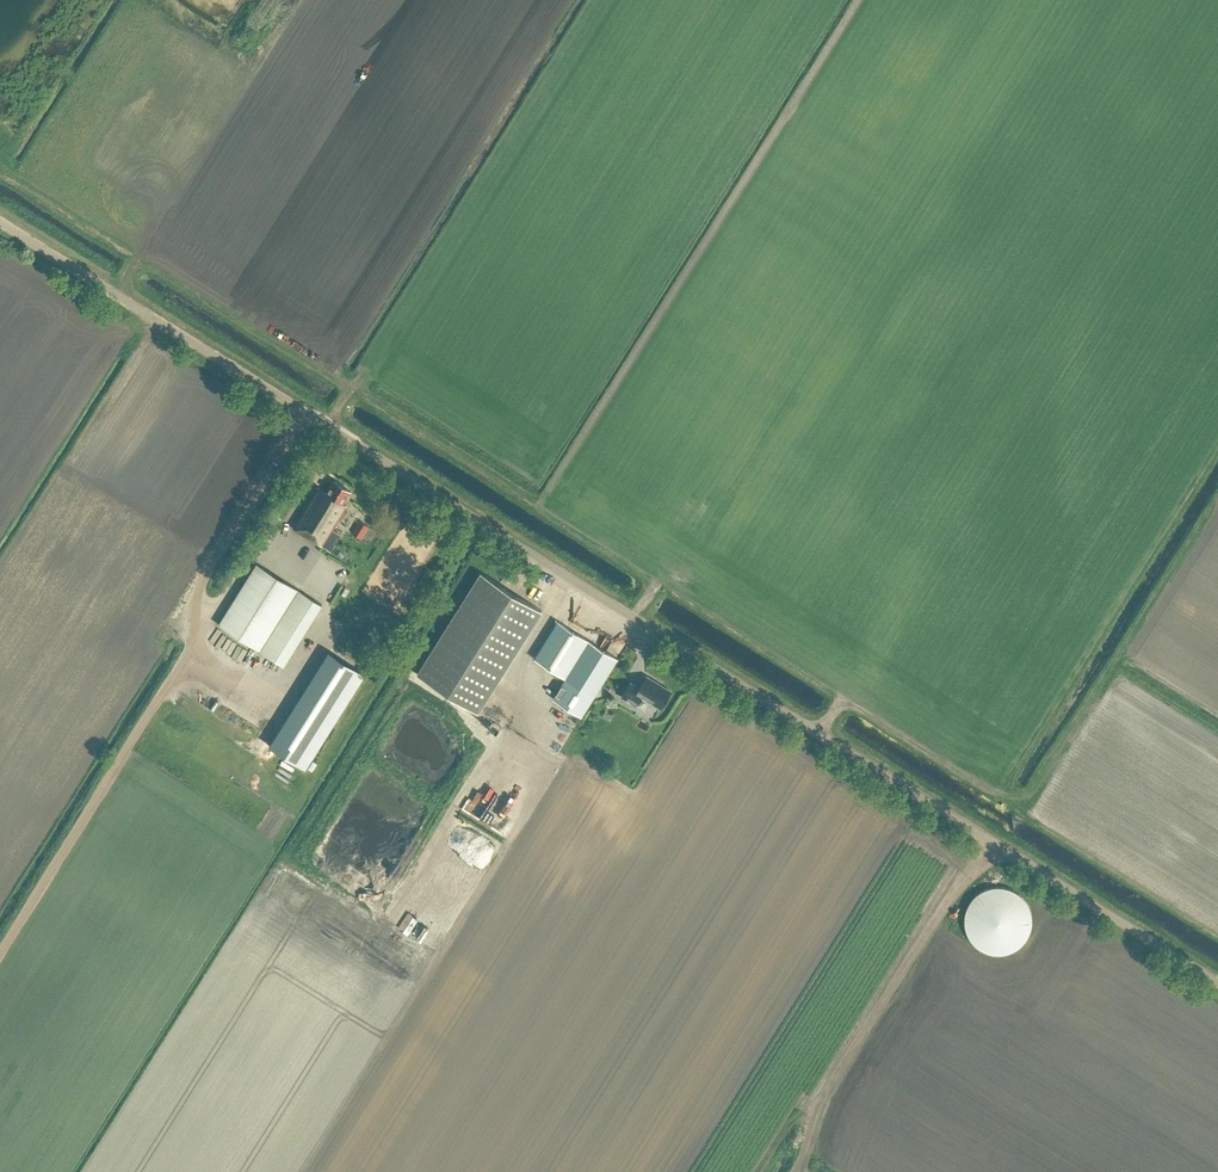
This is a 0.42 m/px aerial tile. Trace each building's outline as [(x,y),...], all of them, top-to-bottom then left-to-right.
[(343,502),(351,490),(334,480),(326,492),(318,486),(293,527),(322,545),(347,505),(343,502)] [(362,538),(369,526),(358,520),(351,531),(362,538)] [(284,666),(322,605),(257,564),(219,625),(284,666)] [(479,712),(543,611),(481,572),(417,673),(479,712)] [(595,695),(618,658),(559,621),(535,658),(566,677),(595,695)] [(304,767),(364,672),(327,649),(268,744),(304,767)] [(294,658),(290,668),(301,673),(305,663),(294,658)] [(635,704),(641,695),(661,707),(671,691),(647,676),(640,687),(631,682),(622,696),(635,704)] [(205,693),(211,683),(201,677),(195,688),(205,693)] [(582,716),(595,695),(566,677),(553,697),(582,716)] [(216,699),(223,703),(228,694),(221,690),(216,699)] [(543,692),(537,703),(542,706),(548,695),(543,692)] [(556,716),(563,704),(550,697),(543,709),(556,716)] [(253,703),(258,709),(264,704),(259,698),(253,703)] [(1000,953),(1003,953),(1007,952),(1010,951),(1014,949),(1017,948),(1020,946),(1022,943),(1025,941),(1027,938),(1028,935),(1030,931),(1031,928),(1032,925),(1032,921),(1032,917),(1032,914),(1031,910),(1030,907),(1028,904),(1027,901),(1025,898),(1022,895),(1019,893),(1017,891),(1014,889),(1010,888),(1007,887),(1004,886),(1000,886),(997,886),(993,886),(990,887),(986,888),(983,889),(980,891),(977,893),(975,895),(972,898),(970,901),(969,904),(967,907),(966,910),(965,914),(965,917),(965,921),(965,924),(966,928),(967,931),(968,934),(970,937),(972,940),(974,943),(977,945),(980,947),(983,949),(986,951),(989,952),(993,953),(996,953),(1000,953)]
